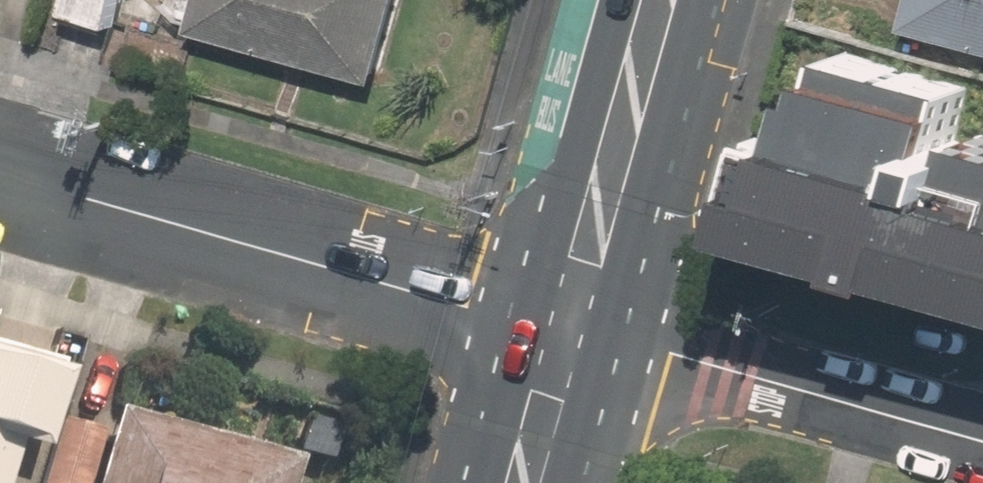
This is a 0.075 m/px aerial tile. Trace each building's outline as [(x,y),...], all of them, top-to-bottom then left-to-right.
[(138,0),(81,0),(78,10),(129,26),(138,0)] [(409,0),(168,0),(166,6),(388,72),(409,0)] [(894,32),(982,56),(982,0),(903,0),(894,32)] [(826,49),(777,234),(982,288),(982,90),(826,49)] [(71,358),(0,338),(0,482),(12,482),(28,427),(49,433),(71,358)] [(307,451),(128,399),(103,482),(298,482),(307,451)] [(113,427),(70,413),(46,482),(95,482),(113,427)]
